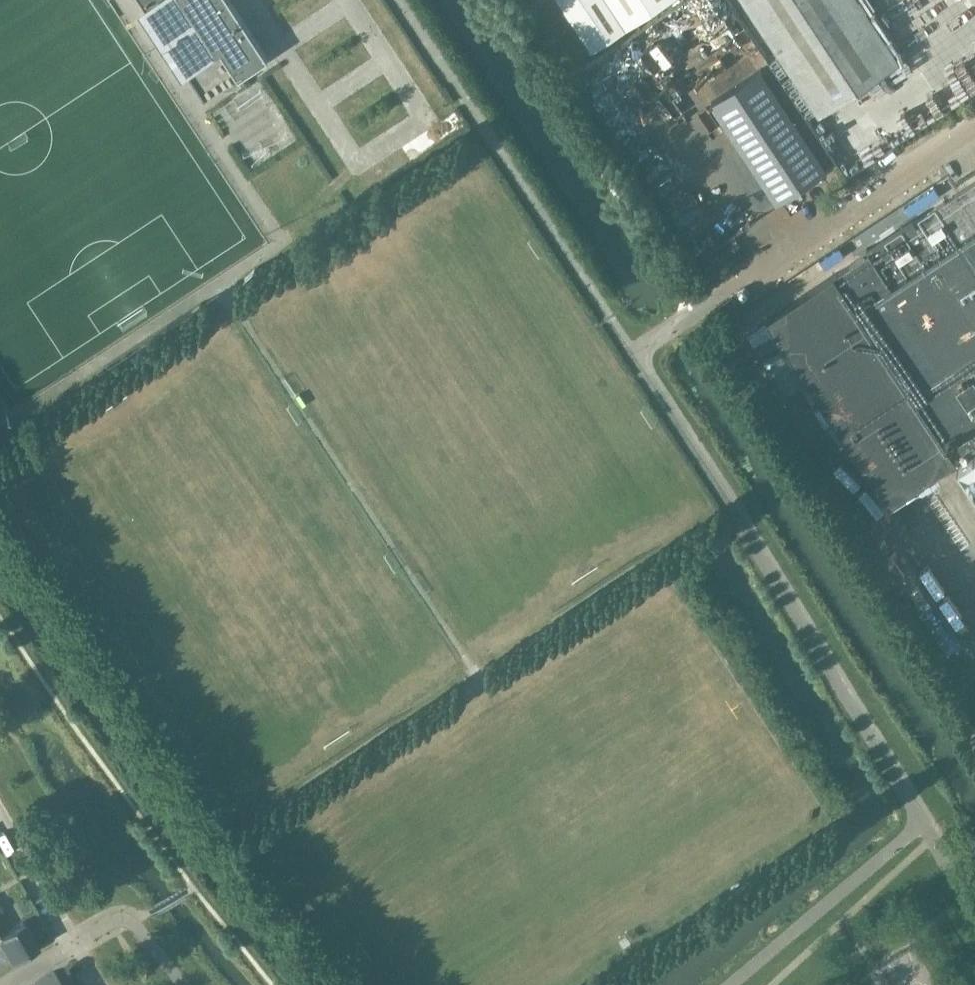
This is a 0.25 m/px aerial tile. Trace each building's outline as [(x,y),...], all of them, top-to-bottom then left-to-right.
[(206,99),(242,75),(268,58),(230,0),(141,0),(206,99)] [(570,14),(591,0),(560,0),(570,14)] [(570,14),(593,50),(627,28),(608,0),(591,0),(570,14)] [(627,28),(670,0),(608,0),(627,28)] [(821,114),(821,113),(828,108),(900,61),(860,0),(746,0),(821,114)] [(762,68),(711,101),(778,202),(829,169),(762,68)] [(768,319),(890,504),(891,503),(958,459),(974,485),(974,182),(959,193),(946,202),(920,219),(857,261),(817,287),(769,319),(768,319)] [(10,954),(14,960),(38,946),(24,921),(5,932),(0,924),(0,960),(10,954)]
